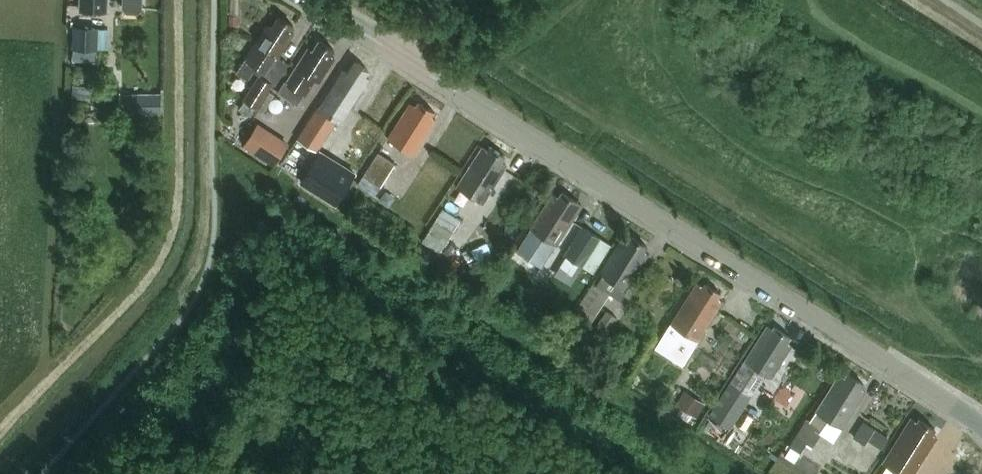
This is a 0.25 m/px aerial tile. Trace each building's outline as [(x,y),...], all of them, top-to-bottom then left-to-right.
[(80,8),(107,10),(108,0),(80,0),(80,8)] [(141,0),(122,0),(122,5),(124,8),(136,9),(141,5),(141,0)] [(238,15),(230,15),(229,23),(238,23),(238,15)] [(267,23),(236,71),(248,79),(253,70),(258,74),(243,98),(245,99),(239,108),(251,116),(256,106),(258,107),(270,89),(273,83),(265,78),(279,56),(294,32),(290,30),(294,24),(279,15),(272,26),(267,23)] [(99,25),(74,25),(73,46),(95,47),(99,47),(99,25)] [(321,79),(336,56),(331,53),(335,48),(320,39),(313,49),(309,46),(280,91),(299,103),(316,76),(321,79)] [(73,46),(73,59),(95,59),(95,47),(73,46)] [(299,137),(318,149),(337,118),(342,121),(369,77),(365,75),(369,69),(354,60),(348,70),(343,67),(299,137)] [(149,96),(137,96),(137,92),(132,92),(132,114),(150,114),(149,96)] [(387,138),(413,155),(436,119),(431,116),(435,110),(419,100),(415,106),(410,102),(387,138)] [(275,165),(282,153),(289,143),(257,123),(243,145),(275,165)] [(483,202),(508,163),(502,160),(506,154),(490,144),(487,150),(481,147),(457,186),(483,202)] [(320,150),(301,181),(335,202),(354,171),(320,150)] [(378,151),(363,175),(381,186),(396,163),(378,151)] [(577,201),(562,191),(559,196),(554,193),(512,258),(537,274),(579,209),(574,206),(577,201)] [(442,208),(423,240),(442,251),(460,219),(442,208)] [(580,233),(572,244),(566,253),(582,264),(601,237),(584,226),(580,233)] [(624,236),(600,272),(626,289),(649,253),(643,249),(647,244),(632,234),(628,240),(624,236)] [(601,237),(582,264),(594,273),(613,245),(601,237)] [(682,363),(698,339),(723,300),(718,297),(721,292),(706,282),(704,286),(698,282),(656,347),(682,363)] [(590,322),(609,294),(593,283),(574,312),(590,322)] [(602,341),(618,317),(607,309),(590,334),(576,324),(570,333),(593,349),(600,340),(602,341)] [(769,326),(746,360),(766,373),(771,377),(792,344),(787,341),(790,336),(776,326),(774,329),(769,326)] [(624,355),(613,358),(615,368),(626,366),(624,355)] [(745,360),(731,380),(752,394),(766,373),(746,360),(745,360)] [(806,417),(795,435),(806,442),(813,446),(821,433),(819,432),(828,417),(842,426),(865,390),(860,387),(864,382),(848,372),(845,377),(840,374),(810,420),(806,417)] [(731,380),(709,415),(730,428),(752,394),(731,380)] [(703,403),(685,390),(675,405),(694,417),(703,403)] [(728,445),(742,451),(758,419),(744,412),(728,445)] [(883,462),(890,466),(902,473),(913,473),(937,436),(932,433),(935,428),(919,418),(917,421),(911,418),(884,461),(883,462)] [(865,421),(855,437),(866,444),(869,440),(875,430),(876,428),(865,421)] [(888,437),(875,430),(869,440),(881,448),(888,437)] [(792,446),(799,451),(800,451),(806,442),(795,435),(789,444),(792,446)] [(794,459),(799,451),(792,446),(787,454),(794,459)]
